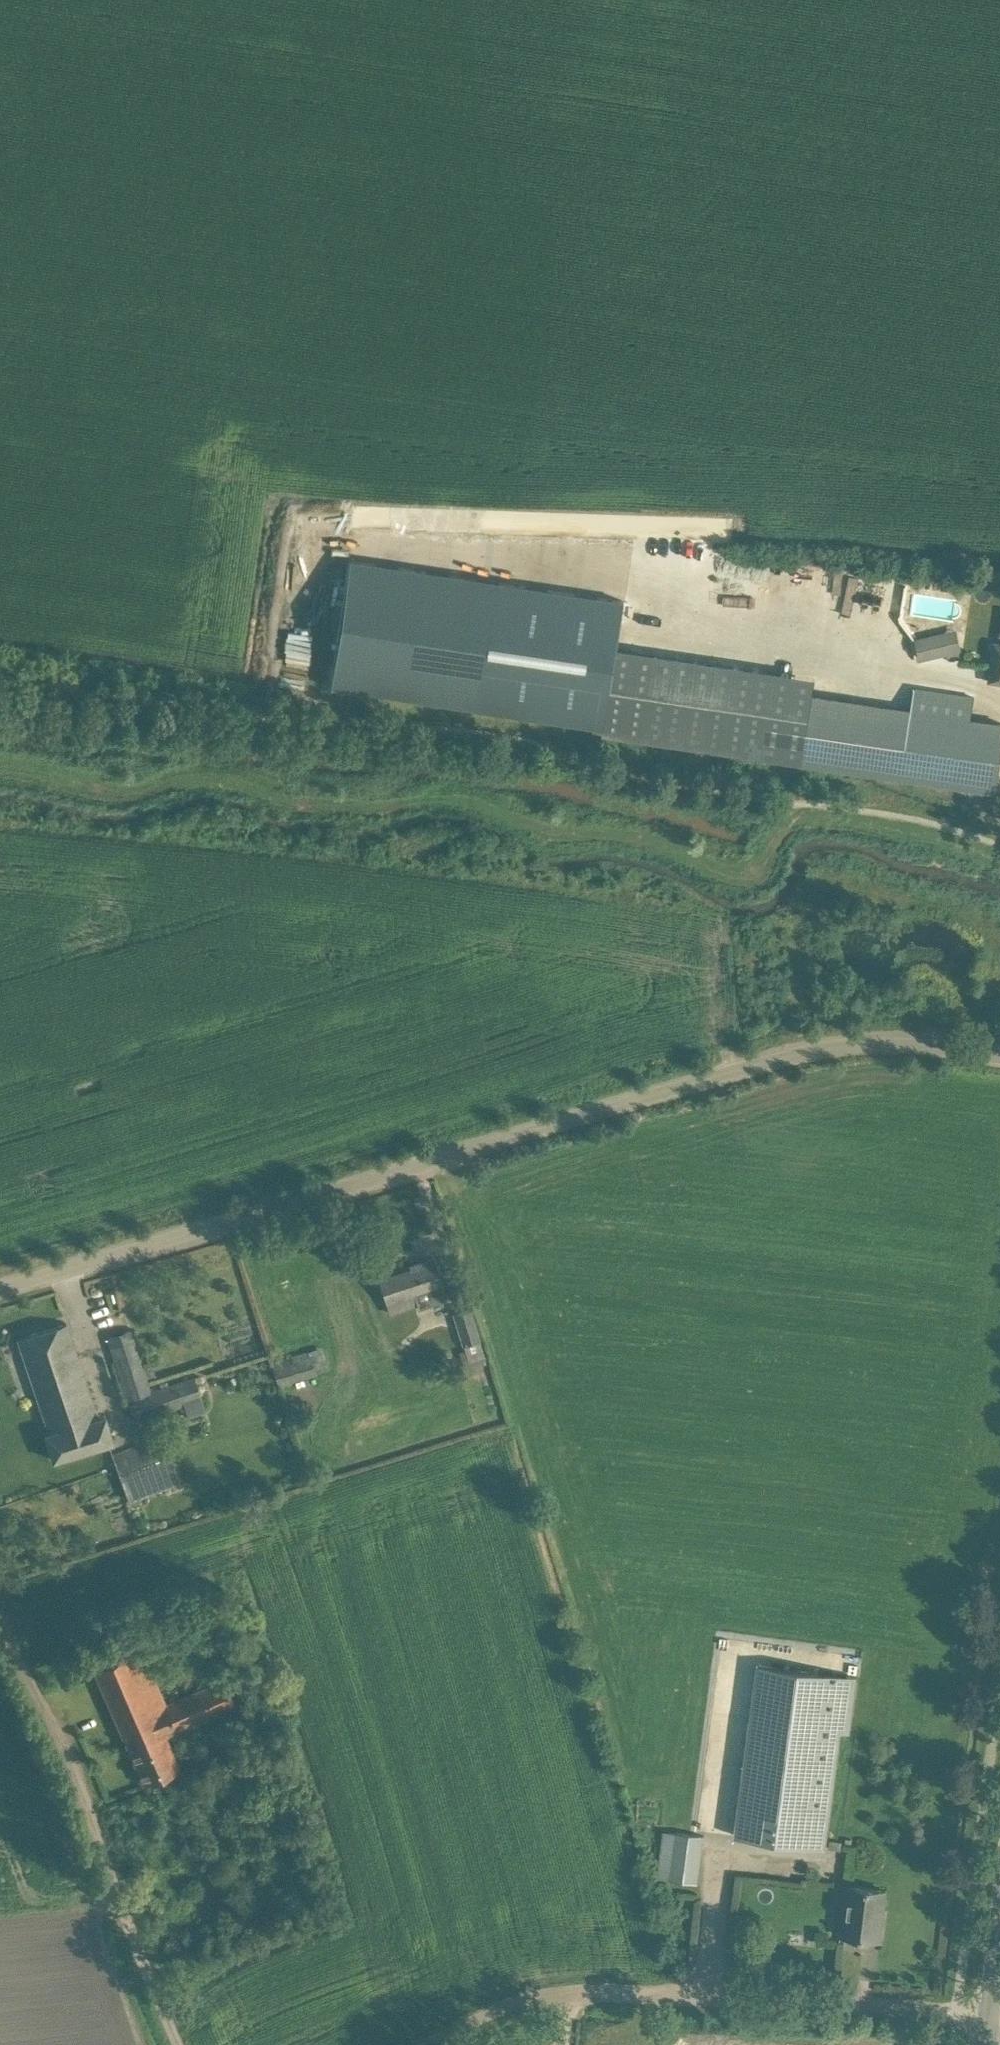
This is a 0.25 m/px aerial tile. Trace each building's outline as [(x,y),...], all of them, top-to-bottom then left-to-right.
[(605,725),(616,649),(624,598),(349,558),(330,684),(605,725)] [(964,657),(957,629),(915,639),(920,661),(942,655),(964,657)] [(992,681),(999,682),(999,643),(995,643),(990,680),(992,681)] [(716,663),(616,649),(604,733),(704,747),(996,791),(999,766),(999,723),(971,718),(974,696),(914,687),(911,709),(812,694),(815,678),(716,663)] [(379,1279),(385,1298),(390,1312),(417,1303),(419,1308),(445,1299),(440,1285),(441,1285),(432,1258),(416,1263),(417,1267),(379,1279)] [(455,1313),(467,1350),(459,1353),(464,1368),(485,1362),(469,1309),(455,1313)] [(69,1322),(20,1337),(49,1432),(45,1433),(53,1459),(112,1441),(104,1415),(98,1417),(69,1322)] [(108,1336),(114,1355),(135,1420),(190,1402),(192,1411),(205,1407),(195,1377),(151,1391),(131,1329),(108,1336)] [(322,1347),(309,1350),(272,1363),(279,1385),(316,1374),(315,1372),(328,1368),(322,1347)] [(179,1481),(168,1449),(163,1450),(161,1446),(145,1452),(141,1442),(112,1454),(130,1503),(179,1481)] [(141,1647),(112,1660),(94,1668),(144,1784),(180,1768),(166,1734),(236,1704),(225,1678),(166,1704),(141,1647)] [(759,1663),(753,1715),(737,1835),(826,1847),(841,1731),(850,1732),(856,1677),(759,1663)] [(658,1877),(670,1878),(698,1882),(704,1834),(677,1831),(676,1833),(664,1831),(658,1877)] [(841,1934),(880,1939),(886,1889),(847,1884),(841,1934)]
